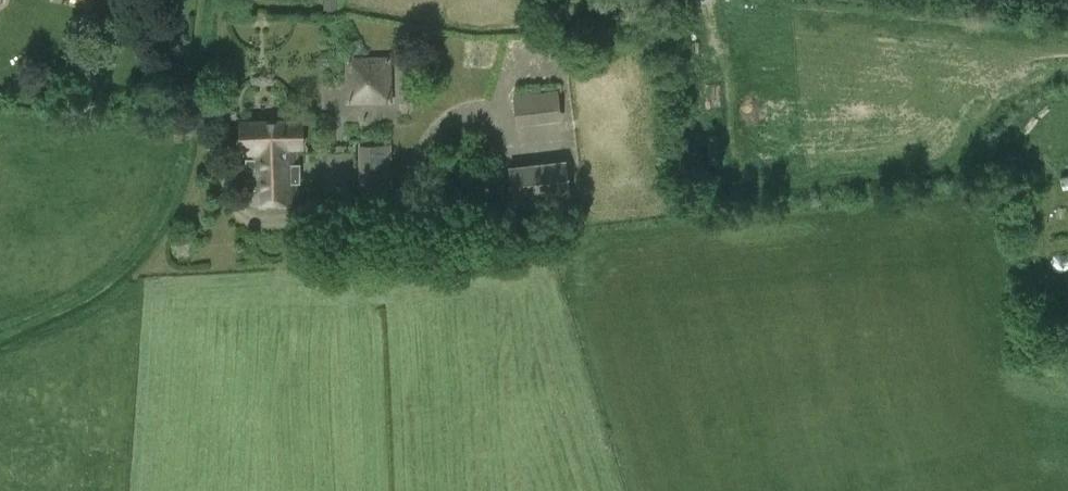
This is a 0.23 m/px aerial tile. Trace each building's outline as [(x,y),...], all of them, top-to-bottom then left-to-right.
[(348,97),(392,97),(392,56),(348,56),(348,97)] [(518,125),(563,120),(560,89),(514,94),(518,125)] [(243,150),(248,150),(249,202),(298,201),(298,147),(305,146),(303,118),(241,120),(243,150)] [(360,142),(360,185),(391,185),(391,141),(360,142)] [(515,208),(572,201),(567,159),(510,165),(515,208)]
